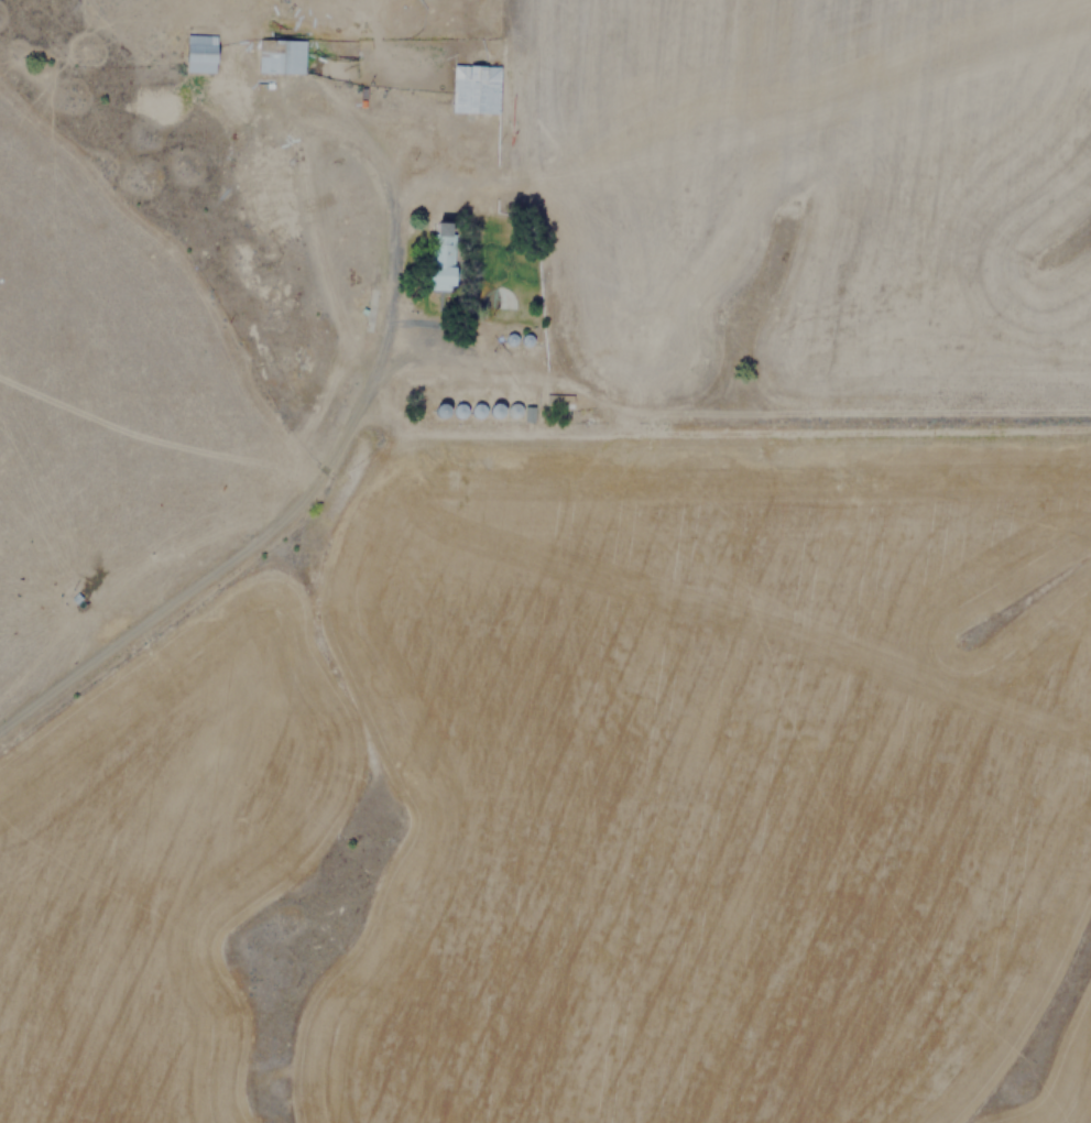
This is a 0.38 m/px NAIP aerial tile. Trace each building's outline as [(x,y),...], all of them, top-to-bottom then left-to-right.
[(426,289),(448,292),(454,235),(447,234),(448,223),(434,222),(426,289)]
